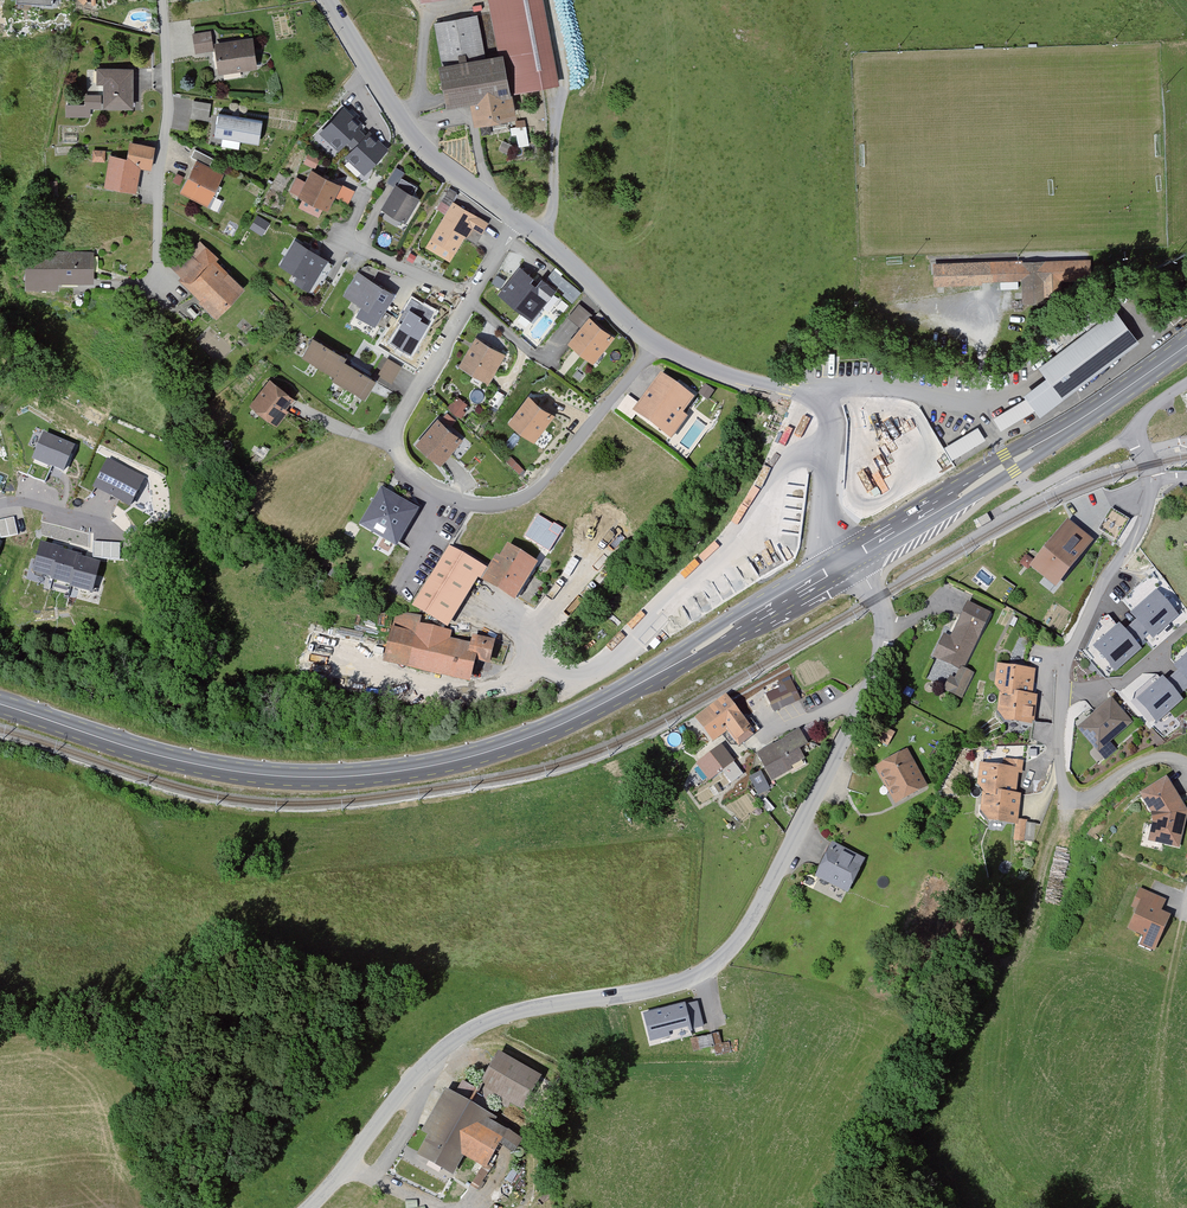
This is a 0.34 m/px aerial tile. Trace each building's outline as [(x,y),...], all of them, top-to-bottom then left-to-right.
[(500,56),(486,58),(478,17),(433,25),(450,110),(474,106),(478,127),(521,119),(516,94),(563,85),(547,0),(490,0),(500,56)] [(212,32),(193,35),(196,56),(215,53),(212,32)] [(255,37),(216,44),(222,76),(261,69),(255,37)] [(137,70),(99,70),(99,86),(106,86),(106,110),(136,110),(137,70)] [(87,106),(67,106),(67,118),(91,119),(91,110),(103,110),(103,97),(87,96),(87,106)] [(212,105),(194,103),(191,120),(210,123),(212,105)] [(363,125),(343,107),(319,133),(339,151),(363,125)] [(261,122),(220,115),(216,137),(258,144),(261,122)] [(388,149),(369,132),(345,157),(364,175),(388,149)] [(130,160),(112,157),(107,188),(139,193),(142,168),(153,169),(156,147),(133,144),(130,160)] [(107,151),(94,151),(93,163),(107,163),(107,151)] [(192,160),(197,163),(182,194),(211,208),(227,175),(211,168),(214,160),(196,151),(192,160)] [(319,160),(307,155),(303,164),(315,170),(319,160)] [(404,172),(396,167),(387,183),(395,188),(404,172)] [(308,184),(298,179),(291,192),(326,209),(337,186),(312,174),(308,184)] [(59,181),(48,182),(49,198),(61,197),(59,181)] [(423,200),(398,185),(384,209),(409,223),(423,200)] [(353,192),(342,187),(337,198),(348,203),(353,192)] [(489,223),(454,203),(432,242),(457,256),(473,229),(483,234),(489,223)] [(269,224),(257,216),(250,227),(262,234),(269,224)] [(329,260),(295,239),(279,266),(297,277),(294,283),(309,292),(329,260)] [(194,245),(172,267),(185,279),(182,282),(221,319),(249,291),(218,262),(221,260),(208,247),(202,253),(194,245)] [(98,252),(35,252),(35,290),(63,290),(63,284),(98,284),(98,252)] [(1090,260),(934,266),(934,286),(1023,282),(1023,302),(1061,301),(1061,281),(1091,280),(1090,260)] [(543,284),(521,267),(499,295),(533,323),(558,293),(572,304),(582,293),(554,270),(543,284)] [(398,295),(359,272),(345,296),(362,306),(358,315),(379,327),(398,295)] [(506,281),(497,275),(492,282),(501,288),(506,281)] [(436,311),(412,297),(397,322),(402,325),(391,343),(411,355),(436,311)] [(590,315),(579,306),(569,319),(580,328),(590,315)] [(1115,310),(1039,367),(1063,399),(1139,342),(1115,310)] [(618,339),(592,318),(570,344),(597,365),(618,339)] [(351,359),(317,338),(305,358),(338,377),(336,381),(369,401),(379,385),(402,399),(415,376),(384,358),(373,377),(349,363),(351,359)] [(507,355),(478,339),(462,367),(491,384),(507,355)] [(698,400),(663,375),(636,413),(676,441),(691,419),(687,416),(698,400)] [(299,399),(272,380),(253,406),(280,426),(299,399)] [(714,392),(705,385),(699,394),(708,401),(714,392)] [(467,406),(457,397),(448,407),(461,418),(465,413),(462,411),(467,406)] [(558,417),(531,397),(511,423),(538,444),(558,417)] [(464,442),(440,420),(417,445),(442,467),(464,442)] [(947,443),(956,460),(988,443),(979,426),(947,443)] [(73,446),(44,434),(35,455),(64,467),(73,446)] [(142,478),(108,461),(96,484),(130,501),(142,478)] [(861,472),(866,493),(885,489),(881,468),(861,472)] [(0,472),(0,491),(2,492),(8,476),(0,472)] [(423,510),(384,489),(363,526),(401,547),(423,510)] [(1118,538),(1128,518),(1109,509),(1099,529),(1118,538)] [(991,520),(987,513),(978,518),(982,525),(991,520)] [(538,515),(525,537),(549,550),(562,528),(538,515)] [(14,518),(5,520),(9,535),(17,533),(14,518)] [(1092,537),(1067,518),(1031,566),(1057,585),(1092,537)] [(0,521),(0,533),(1,537),(9,535),(5,520),(0,521)] [(102,557),(103,542),(93,542),(93,557),(102,557)] [(111,558),(111,542),(103,542),(102,557),(111,558)] [(119,558),(120,542),(111,542),(111,558),(119,558)] [(60,549),(40,543),(32,575),(51,580),(59,551),(60,549)] [(491,571),(450,547),(416,607),(453,629),(481,581),(519,603),(541,564),(511,547),(504,559),(499,556),(491,571)] [(79,556),(59,551),(51,580),(50,583),(71,589),(78,559),(79,556)] [(100,565),(78,559),(71,589),(70,590),(92,596),(100,565)] [(1179,615),(1156,589),(1130,612),(1153,638),(1179,615)] [(990,614),(968,603),(950,638),(944,634),(932,657),(957,670),(952,679),(948,677),(941,691),(958,700),(972,674),(962,669),(990,614)] [(423,619),(398,613),(387,665),(476,683),(479,669),(492,672),(499,641),(477,636),(475,644),(454,640),(456,631),(422,624),(423,619)] [(1142,647),(1120,622),(1094,645),(1116,670),(1142,647)] [(1172,665),(1186,682),(1186,652),(1172,665)] [(1034,670),(998,665),(995,688),(999,695),(996,713),(1004,722),(1031,724),(1035,695),(1032,695),(1034,670)] [(1185,700),(1162,675),(1136,698),(1159,723),(1185,700)] [(792,679),(765,691),(775,711),(802,699),(792,679)] [(728,697),(697,720),(714,743),(729,732),(737,742),(753,730),(728,697)] [(1132,723),(1112,699),(1076,729),(1096,752),(1132,723)] [(1037,720),(1032,736),(1046,740),(1051,725),(1037,720)] [(888,745),(895,732),(885,727),(878,740),(888,745)] [(799,731),(756,754),(771,781),(814,758),(799,731)] [(721,747),(708,756),(729,785),(742,776),(721,747)] [(908,749),(876,765),(895,802),(927,786),(908,749)] [(1002,767),(981,765),(977,787),(984,794),(981,814),(988,821),(1014,825),(1011,842),(1022,843),(1025,820),(1016,820),(1021,795),(1015,794),(1017,774),(1021,774),(1023,761),(1003,759),(1002,767)] [(770,788),(761,770),(749,776),(759,794),(770,788)] [(852,774),(848,788),(863,792),(867,777),(852,774)] [(1140,793),(1153,815),(1148,839),(1179,847),(1186,813),(1186,808),(1168,776),(1140,793)] [(865,859),(833,844),(816,878),(848,894),(865,859)] [(1166,901),(1140,889),(1131,908),(1137,911),(1128,931),(1143,937),(1140,945),(1155,952),(1171,917),(1161,912),(1166,901)] [(688,1002),(638,1014),(647,1051),(698,1039),(688,1002)] [(566,1078),(496,1045),(473,1094),(443,1089),(413,1161),(452,1177),(479,1174),(513,1189),(566,1078)]
